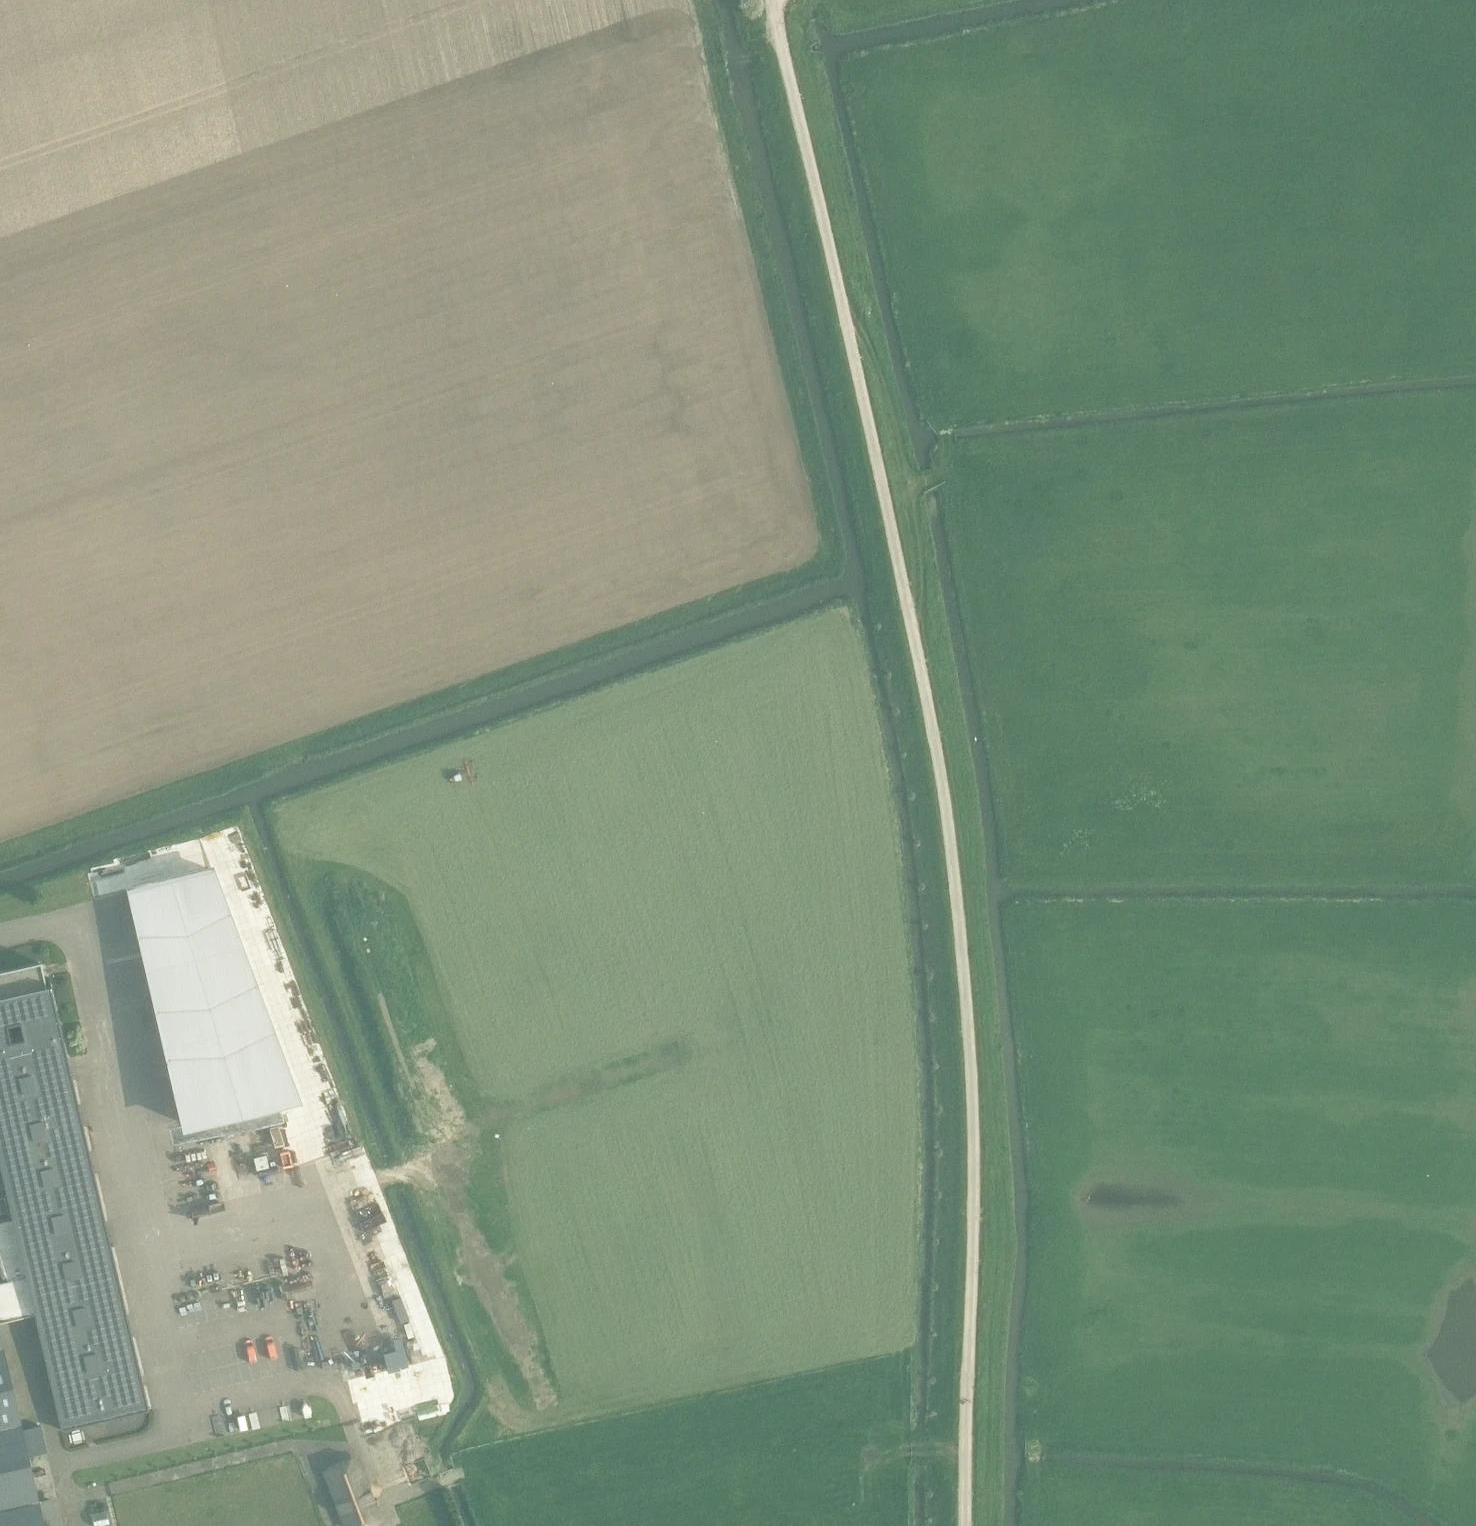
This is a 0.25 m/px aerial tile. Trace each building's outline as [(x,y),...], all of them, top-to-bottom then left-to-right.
[(133,889),(131,890),(185,1124),(297,1098),(289,1065),(250,961),(216,870),(133,889)] [(17,1318),(35,1314),(62,1430),(150,1410),(50,978),(48,978),(50,987),(47,987),(42,964),(0,974),(0,1163),(13,1218),(0,1221),(0,1269),(3,1282),(0,1282),(0,1322),(17,1318)] [(54,1493),(38,1497),(29,1456),(49,1451),(43,1425),(23,1430),(0,1330),(0,1525),(62,1525),(54,1493)] [(351,1456),(329,1464),(327,1470),(322,1474),(342,1525),(379,1525),(381,1522),(384,1519),(361,1457),(355,1458),(351,1456)] [(111,1513),(105,1514),(102,1501),(96,1502),(97,1505),(90,1507),(94,1525),(114,1525),(111,1513)]
